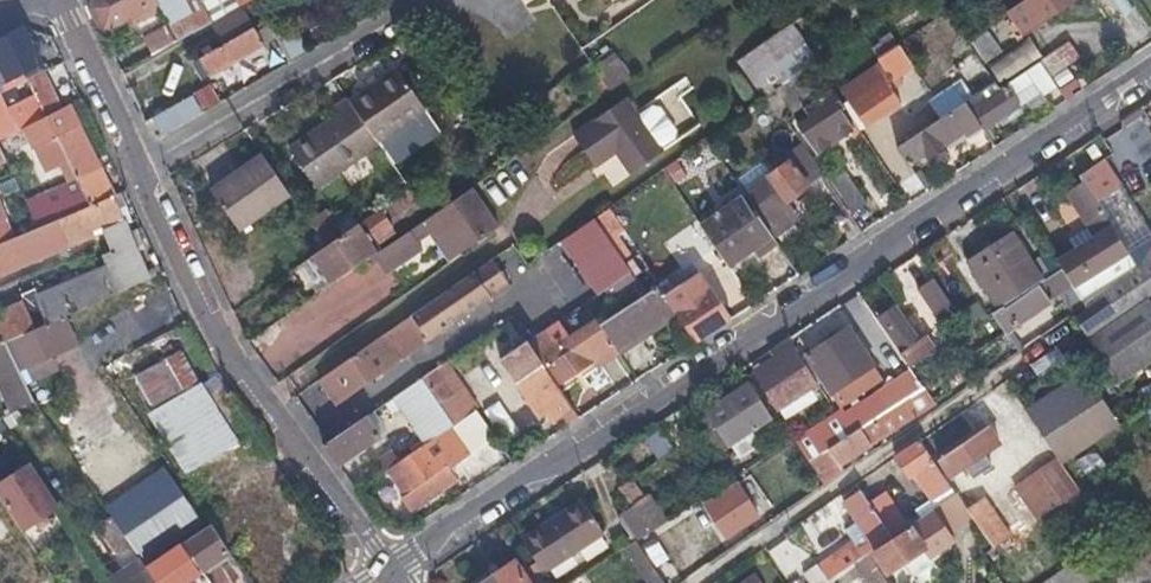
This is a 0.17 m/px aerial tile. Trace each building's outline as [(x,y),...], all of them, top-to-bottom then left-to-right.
[(159,4),(157,0),(93,0),(91,9),(102,34),(159,4)] [(241,5),(239,0),(157,0),(159,4),(178,40),(241,5)] [(1047,20),(1074,3),(1072,0),(1022,0),(1004,13),(1021,38),(1047,20)] [(1106,20),(1132,3),(1130,0),(1093,0),(1106,20)] [(772,93),(775,91),(778,88),(826,56),(800,17),(745,55),(772,93)] [(162,22),(139,35),(149,52),(172,40),(162,22)] [(200,59),(203,66),(208,76),(276,38),(269,25),(261,30),(259,26),(200,59)] [(1000,51),(984,26),(968,37),(976,49),(985,62),(1000,51)] [(41,103),(47,114),(63,106),(23,29),(20,28),(6,35),(29,79),(41,103)] [(29,79),(6,35),(0,38),(0,94),(29,79)] [(999,82),(1038,55),(1028,39),(989,67),(999,82)] [(848,94),(858,109),(868,124),(903,100),(890,79),(915,62),(901,42),(880,57),(887,67),(848,94)] [(954,64),(974,96),(997,81),(985,62),(976,49),(954,64)] [(615,51),(595,66),(611,88),(631,74),(615,51)] [(195,71),(203,66),(200,59),(191,64),(195,71)] [(592,61),(577,72),(596,99),(611,88),(595,66),(592,61)] [(969,99),(986,126),(1019,105),(1012,93),(1046,70),(1040,61),(1001,87),(997,81),(974,96),(969,99)] [(353,101),(382,141),(426,110),(429,108),(430,107),(401,67),(353,101)] [(952,83),(929,101),(939,113),(962,95),(952,83)] [(820,123),(814,128),(807,132),(821,152),(857,127),(844,107),(848,105),(835,87),(807,106),(820,123)] [(202,113),(198,104),(194,95),(152,117),(162,134),(202,113)] [(598,162),(607,156),(617,149),(633,170),(663,148),(661,145),(675,135),(676,127),(660,104),(652,102),(637,113),(625,95),(576,131),(598,162)] [(384,144),(382,141),(353,101),(351,98),(336,109),(339,113),(294,146),(324,187),(384,144)] [(968,137),(986,126),(969,99),(951,111),(965,133),(968,137)] [(41,103),(0,124),(0,139),(29,124),(47,114),(41,103)] [(41,217),(45,223),(115,194),(67,104),(63,106),(47,114),(29,124),(40,145),(56,136),(87,196),(41,217)] [(434,122),(426,110),(382,141),(384,144),(390,152),(434,122)] [(892,142),(914,126),(901,110),(880,127),(892,142)] [(931,155),(965,133),(951,111),(901,144),(912,162),(929,151),(931,155)] [(692,146),(661,169),(675,186),(705,163),(692,146)] [(785,205),(827,176),(809,148),(746,191),(765,218),(762,220),(773,236),(795,221),(785,205)] [(265,154),(239,172),(214,190),(243,230),(293,194),(265,154)] [(612,186),(627,175),(613,155),(598,165),(612,186)] [(1081,174),(1087,183),(1099,201),(1118,189),(1100,162),(1081,174)] [(852,213),(860,208),(867,203),(846,171),(831,181),(852,213)] [(40,183),(27,190),(35,206),(48,199),(40,183)] [(425,192),(418,183),(395,199),(402,208),(425,192)] [(465,250),(484,237),(502,224),(475,183),(437,210),(465,250)] [(1092,276),(1130,249),(1099,201),(1087,183),(1071,193),(1099,236),(1075,251),(1092,276)] [(1150,236),(1118,189),(1099,201),(1130,249),(1150,236)] [(11,217),(0,193),(0,220),(11,217)] [(10,340),(25,364),(26,365),(80,341),(68,314),(152,277),(115,194),(45,223),(0,242),(0,275),(103,231),(112,250),(103,254),(108,265),(41,295),(53,321),(40,326),(10,340)] [(778,244),(773,236),(762,220),(760,216),(757,218),(743,196),(703,225),(717,246),(730,265),(752,251),(757,259),(778,244)] [(337,269),(340,273),(342,276),(383,248),(371,233),(390,220),(382,208),(343,234),(329,244),(310,258),(325,279),(337,269)] [(327,210),(312,220),(329,244),(343,234),(327,210)] [(632,267),(595,214),(564,236),(601,289),(632,267)] [(703,225),(699,219),(666,242),(685,269),(717,246),(703,225)] [(1000,306),(1038,281),(1043,278),(1013,232),(971,260),(1000,306)] [(383,248),(387,253),(390,258),(409,246),(401,235),(383,248)] [(1150,236),(1130,249),(1141,266),(1087,303),(1088,305),(1074,314),(1089,337),(1150,295),(1150,235),(1150,236)] [(1076,286),(1092,276),(1075,251),(1060,261),(1063,265),(1072,280),(1076,286)] [(305,258),(291,268),(309,292),(323,282),(305,258)] [(1038,281),(1049,296),(1072,280),(1063,265),(1043,278),(1038,281)] [(935,279),(927,284),(919,290),(941,320),(956,310),(935,279)] [(151,281),(144,284),(148,292),(155,289),(151,281)] [(730,318),(709,288),(704,291),(682,305),(675,295),(665,281),(657,287),(674,311),(675,311),(695,341),(730,318)] [(682,305),(704,291),(697,281),(675,295),(682,305)] [(1049,296),(1038,281),(1000,306),(993,310),(1008,332),(1053,302),(1049,296)] [(657,287),(601,326),(614,346),(616,349),(623,344),(615,333),(640,317),(648,328),(674,311),(657,287)] [(29,299),(40,326),(53,321),(41,295),(38,290),(27,295),(29,299)] [(40,326),(29,299),(1,312),(0,310),(0,344),(10,340),(40,326)] [(1150,360),(1150,301),(1149,299),(1091,339),(1119,381),(1150,360)] [(924,335),(921,338),(918,340),(895,306),(879,317),(904,353),(901,355),(908,366),(934,349),(924,335)] [(412,313),(321,377),(338,402),(429,337),(412,313)] [(549,326),(529,340),(545,363),(547,362),(560,381),(614,346),(601,326),(596,319),(560,344),(549,326)] [(832,391),(852,378),(872,365),(848,328),(808,354),(832,391)] [(771,350),(773,354),(775,357),(756,370),(780,406),(818,381),(790,338),(771,350)] [(10,340),(0,344),(0,363),(8,375),(25,364),(10,340)] [(519,382),(525,378),(545,364),(545,363),(529,340),(503,358),(519,382)] [(629,340),(623,344),(616,349),(631,370),(644,362),(629,340)] [(128,374),(181,473),(215,456),(216,459),(249,441),(226,399),(212,406),(180,346),(128,374)] [(8,375),(27,405),(45,396),(26,365),(25,364),(8,375)] [(545,364),(525,378),(527,381),(533,390),(539,399),(554,421),(574,408),(545,364)] [(907,367),(876,389),(886,404),(917,382),(907,367)] [(438,369),(426,377),(445,406),(457,424),(478,410),(482,407),(469,387),(457,395),(438,369)] [(426,377),(419,382),(439,411),(445,406),(426,377)] [(731,445),(752,432),(772,419),(749,384),(708,412),(731,445)] [(1093,385),(1034,422),(1052,448),(1111,411),(1093,385)] [(923,387),(810,462),(826,486),(846,473),(841,466),(934,403),(923,387)] [(539,399),(533,390),(515,401),(521,411),(539,399)] [(482,407),(491,421),(500,435),(517,424),(498,396),(482,407)] [(453,427),(457,424),(445,406),(439,411),(414,429),(425,446),(432,441),(453,427)] [(457,424),(453,427),(472,455),(497,439),(478,410),(457,424)] [(326,445),(333,455),(340,465),(384,435),(370,415),(331,441),(326,445)] [(963,462),(966,466),(970,470),(988,457),(982,448),(995,439),(984,422),(937,455),(949,471),(963,462)] [(658,424),(585,471),(604,499),(675,450),(658,424)] [(453,427),(432,441),(425,446),(403,461),(392,468),(407,492),(401,497),(412,512),(458,479),(451,469),(472,455),(453,427)] [(921,440),(908,448),(896,457),(909,475),(913,472),(932,500),(952,486),(921,440)] [(386,472),(392,468),(403,461),(394,449),(379,460),(386,472)] [(1035,473),(1057,503),(1079,488),(1058,457),(1035,473)] [(47,482),(33,461),(0,482),(0,494),(22,528),(61,503),(47,482)] [(764,475),(756,464),(747,470),(755,481),(764,475)] [(1045,511),(1057,503),(1035,473),(1024,480),(1045,511)] [(1038,515),(1045,511),(1024,480),(1016,486),(1038,515)] [(705,506),(716,522),(727,538),(759,516),(738,485),(705,506)] [(918,509),(923,516),(957,493),(952,486),(932,500),(918,509)] [(894,537),(871,505),(862,490),(845,502),(878,548),(894,537)] [(645,493),(614,511),(631,541),(663,524),(645,493)] [(911,525),(913,528),(878,552),(892,573),(907,563),(916,576),(946,555),(943,550),(955,542),(950,534),(974,517),(967,508),(957,493),(923,516),(911,525)] [(885,495),(871,505),(894,537),(908,527),(885,495)] [(994,546),(1002,540),(1011,534),(985,495),(967,508),(974,517),(994,546)] [(547,571),(576,553),(604,534),(584,503),(526,540),(547,571)] [(141,514),(128,522),(140,541),(153,533),(141,514)] [(186,537),(197,554),(225,536),(214,519),(186,537)] [(161,577),(197,554),(186,537),(149,560),(156,570),(161,577)] [(844,537),(814,556),(831,580),(860,560),(852,547),(844,537)] [(637,542),(628,548),(651,582),(665,582),(637,542)] [(105,570),(114,582),(164,582),(161,577),(156,570),(149,560),(140,546),(105,570)] [(530,582),(551,582),(544,572),(531,552),(516,562),(530,582)] [(891,582),(870,553),(860,560),(831,580),(833,582),(849,582),(864,573),(871,582),(891,582)] [(516,562),(485,582),(530,582),(516,562)] [(752,571),(734,582),(760,582),(752,571)]
